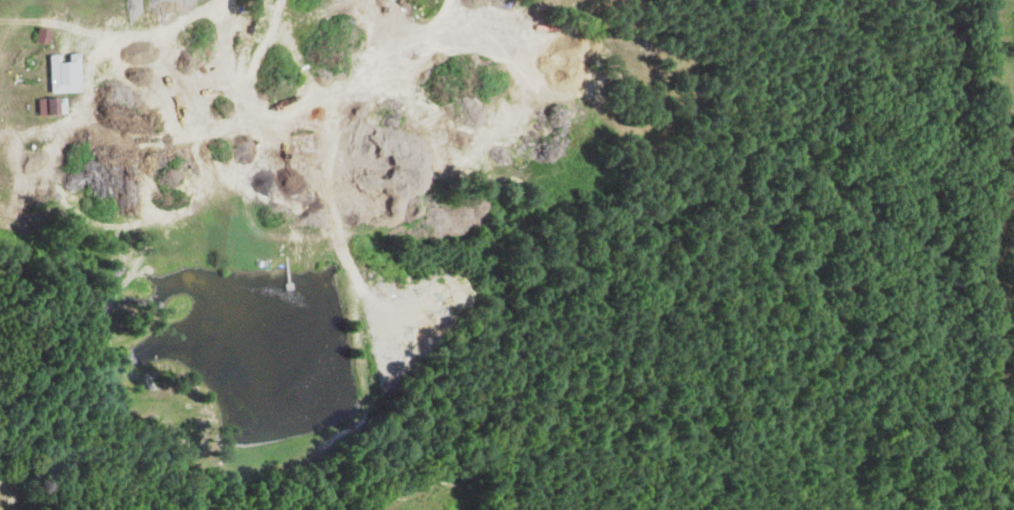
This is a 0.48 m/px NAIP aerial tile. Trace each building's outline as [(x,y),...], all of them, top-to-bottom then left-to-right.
[(49,30),(36,28),(33,42),(46,45),(49,30)] [(54,54),(44,55),(45,93),(76,92),(74,54),(63,54),(63,62),(54,62),(54,54)] [(56,115),(56,99),(36,99),(36,115),(56,115)]
